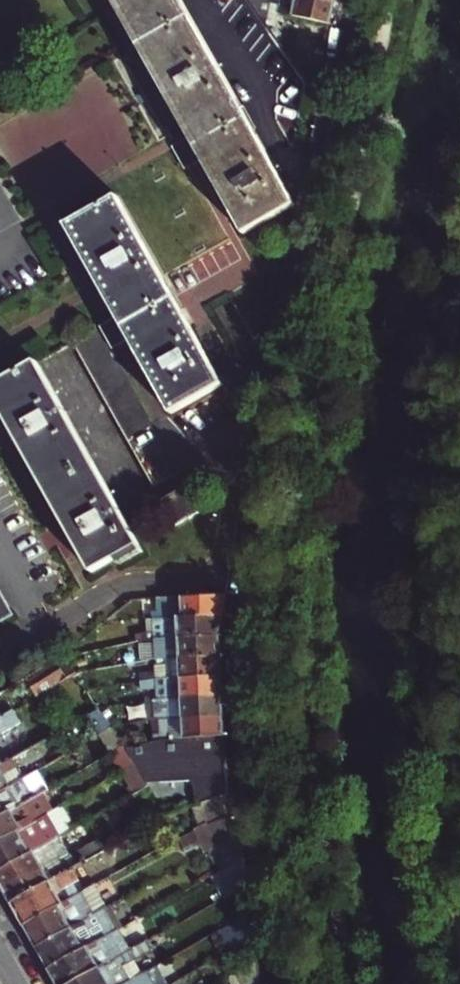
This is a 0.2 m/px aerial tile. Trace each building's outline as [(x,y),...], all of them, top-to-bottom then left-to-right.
[(297,204),(257,134),(254,129),(242,108),(240,104),(181,0),(111,0),(186,134),(189,138),(201,159),(204,165),(243,235),(297,204)] [(332,26),(336,4),(316,0),(252,0),(274,31),(279,31),(282,15),(332,26)] [(254,129),(258,127),(246,106),(242,108),(254,129)] [(183,169),(201,159),(189,138),(171,148),(183,169)] [(172,414),(224,385),(184,315),(181,309),(169,288),(166,283),(118,196),(66,225),(114,311),(118,318),(129,338),(132,344),(172,414)] [(181,309),(185,307),(174,285),(169,288),(181,309)] [(114,347),(129,338),(118,318),(102,327),(114,347)] [(154,487),(181,471),(100,327),(73,342),(154,487)] [(142,545),(38,362),(0,383),(0,408),(9,424),(17,438),(64,523),(72,537),(92,573),(117,559),(142,545)] [(11,442),(17,438),(9,424),(3,427),(11,442)] [(176,526),(202,512),(188,487),(163,501),(176,526)] [(67,540),(72,537),(64,523),(59,526),(67,540)] [(117,559),(121,566),(145,552),(142,545),(117,559)] [(13,616),(0,592),(0,623),(13,616)] [(156,618),(225,615),(228,596),(159,600),(160,613),(155,613),(155,618),(156,618)] [(156,638),(221,637),(225,615),(156,618),(156,631),(134,632),(134,640),(140,639),(156,638)] [(156,657),(221,655),(221,637),(156,638),(156,656),(156,657)] [(37,698),(76,674),(64,652),(25,677),(37,698)] [(155,678),(222,675),(221,655),(156,657),(156,669),(139,673),(141,680),(155,678)] [(151,698),(152,698),(222,695),(222,675),(155,678),(141,680),(143,688),(157,685),(158,691),(150,693),(151,698)] [(14,712),(2,691),(0,692),(0,720),(14,712)] [(158,717),(223,715),(222,695),(152,698),(153,719),(158,717)] [(102,737),(112,731),(99,711),(90,716),(102,737)] [(20,724),(14,712),(0,720),(0,737),(20,724)] [(184,738),(224,737),(223,715),(158,717),(158,730),(150,731),(150,740),(158,739),(184,738)] [(112,753),(122,747),(112,732),(112,731),(102,737),(112,753)] [(185,760),(224,759),(224,737),(184,738),(185,760)] [(224,759),(185,760),(184,738),(158,739),(126,752),(136,767),(146,782),(189,781),(198,803),(220,795),(226,793),(224,759)] [(112,753),(110,754),(110,755),(123,774),(136,767),(126,752),(122,747),(112,753)] [(24,780),(13,760),(2,766),(0,767),(0,794),(24,780)] [(136,767),(123,774),(137,796),(150,789),(146,782),(136,767)] [(43,793),(50,789),(41,770),(24,780),(0,794),(0,818),(43,793)] [(54,813),(43,793),(0,818),(0,842),(54,813)] [(204,828),(230,815),(220,795),(198,803),(192,805),(204,828)] [(62,839),(76,831),(63,808),(54,813),(0,842),(0,874),(62,839)] [(201,829),(207,840),(233,827),(230,815),(204,828),(201,829)] [(207,840),(211,849),(235,836),(233,827),(207,840)] [(222,871),(242,859),(237,834),(235,836),(211,849),(210,849),(222,871)] [(12,903),(105,850),(100,841),(72,857),(65,845),(62,839),(0,874),(0,882),(12,903)] [(12,903),(25,926),(95,887),(88,873),(111,860),(105,850),(12,903)] [(25,926),(38,949),(107,908),(95,887),(25,926)] [(38,949),(49,970),(106,937),(126,926),(114,905),(107,908),(38,949)] [(222,930),(233,951),(256,938),(253,914),(222,930)] [(57,983),(72,983),(146,943),(142,935),(134,939),(126,926),(106,937),(49,970),(57,983)] [(141,976),(133,961),(151,952),(146,943),(72,983),(126,983),(141,976)] [(260,962),(236,975),(238,983),(263,983),(260,962)] [(159,965),(141,976),(126,983),(169,983),(159,965)] [(188,976),(173,983),(193,983),(188,976)]
